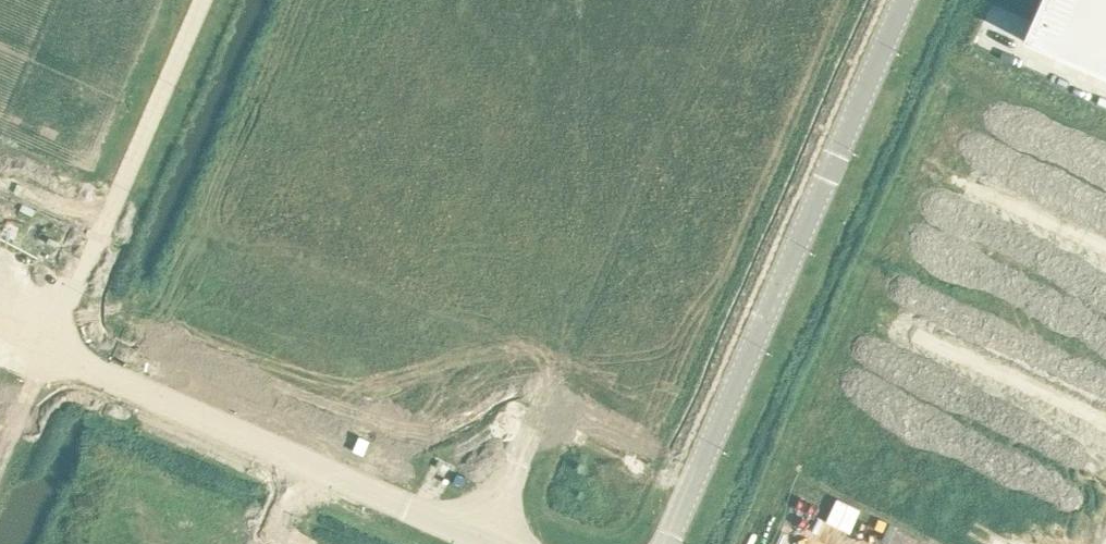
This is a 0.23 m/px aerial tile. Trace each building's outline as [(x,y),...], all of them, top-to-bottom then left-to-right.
[(1023,40),(1105,77),(1105,0),(1040,0),(1023,40)]
